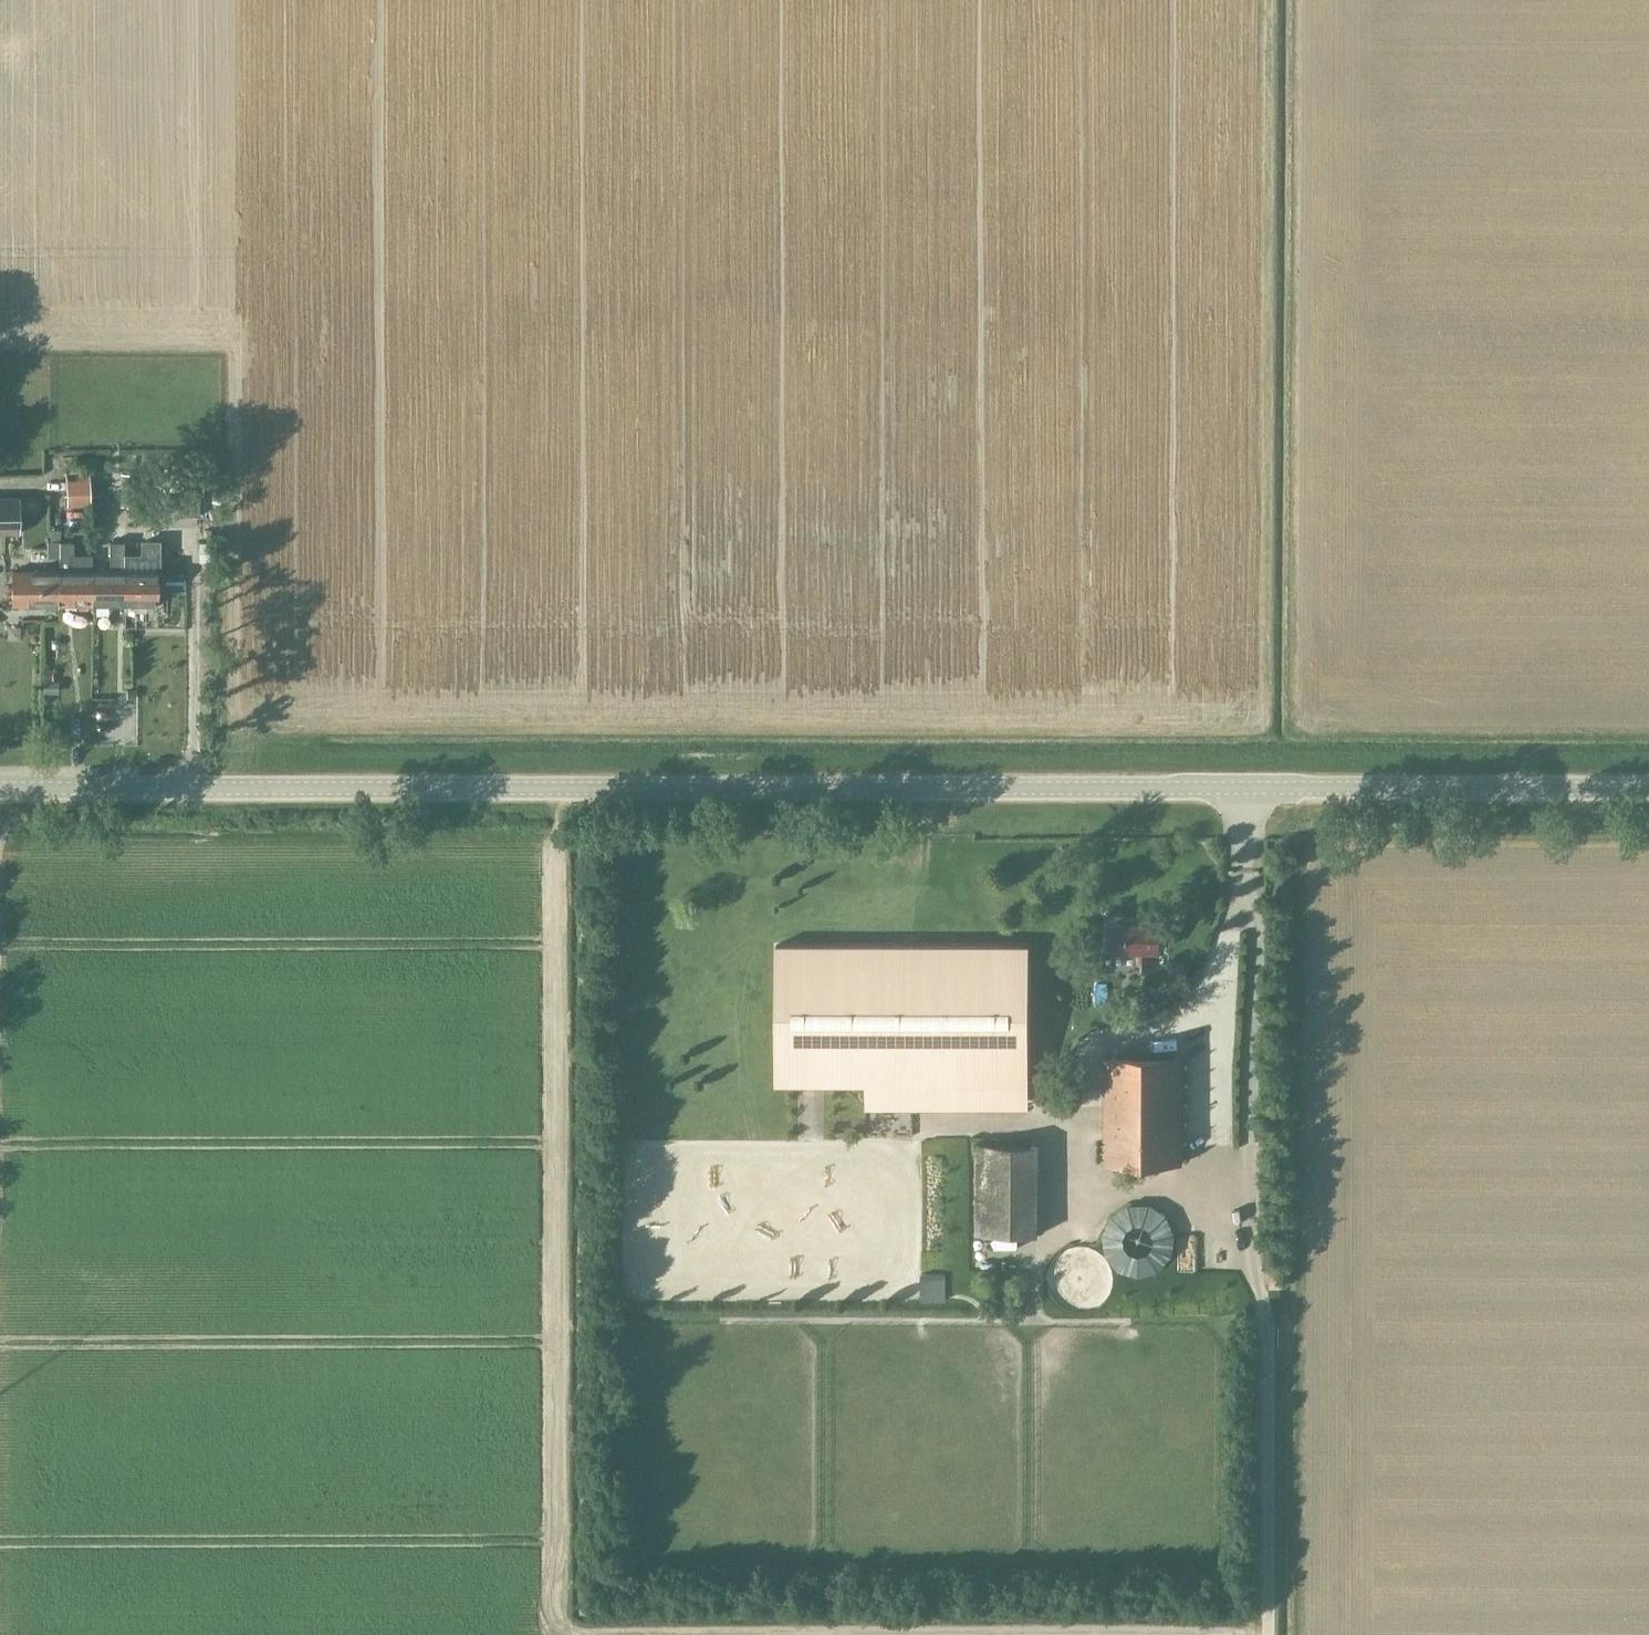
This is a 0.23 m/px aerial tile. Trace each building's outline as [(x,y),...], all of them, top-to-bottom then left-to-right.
[(91,505),(90,488),(89,471),(82,471),(82,467),(72,467),(72,471),(65,471),(67,506),(91,505)] [(121,473),(121,505),(136,505),(136,473),(121,473)] [(58,489),(46,489),(48,514),(60,513),(58,489)] [(18,532),(17,497),(0,497),(0,533),(18,532)] [(92,571),(92,554),(73,554),(73,541),(59,542),(59,557),(59,571),(60,605),(92,604),(92,571)] [(124,570),(124,541),(110,541),(110,570),(92,571),(92,604),(124,604),(124,570)] [(124,570),(124,604),(155,604),(157,604),(156,571),(173,571),(173,542),(157,542),(157,541),(145,541),(145,570),(124,570)] [(59,542),(48,542),(48,557),(59,557),(59,542)] [(59,571),(28,571),(27,571),(14,571),(12,571),(12,605),(14,605),(60,605),(59,571)] [(1149,951),(1158,951),(1158,924),(1109,924),(1109,951),(1134,951),(1134,969),(1149,969),(1149,951)] [(1027,945),(777,945),(777,1084),(867,1084),(867,1106),(959,1106),(959,1084),(1027,1084),(1027,945)] [(1104,1163),(1180,1163),(1180,1057),(1103,1057),(1104,1163)] [(1039,1234),(1039,1144),(975,1144),(974,1234),(1039,1234)] [(1149,1261),(1163,1271),(1172,1259),(1158,1249),(1149,1261)] [(1269,1292),(1281,1291),(1280,1272),(1268,1273),(1269,1292)]
